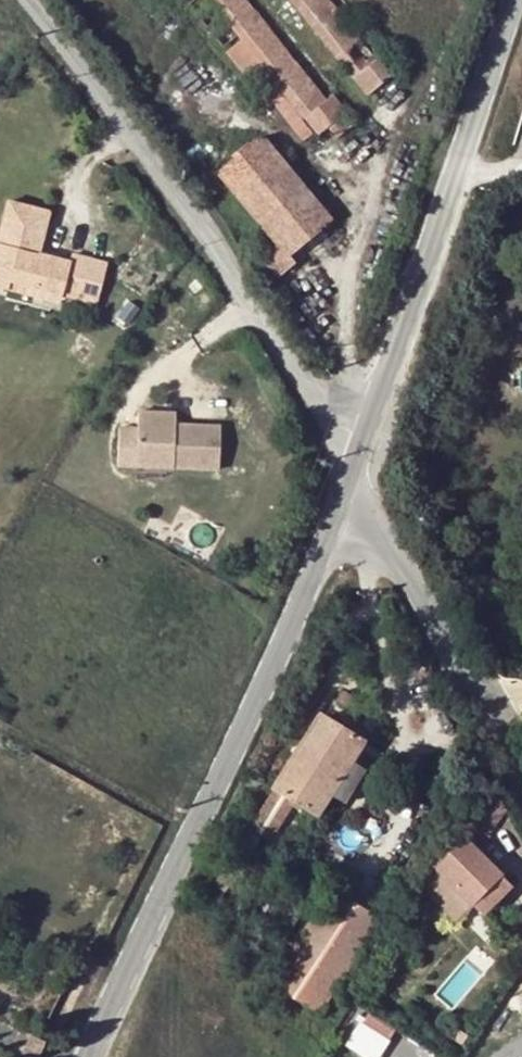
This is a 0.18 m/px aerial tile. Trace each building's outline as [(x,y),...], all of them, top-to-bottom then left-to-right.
[(316,137),(345,115),(331,97),(325,103),(243,0),(208,0),(240,40),(225,53),(257,94),(272,81),(316,137)] [(326,0),(286,0),(335,60),(331,63),(347,83),(352,80),(367,97),(396,73),(382,55),(375,60),(351,32),(326,0)] [(360,25),(351,32),(375,60),(382,55),(387,51),(364,22),(360,25)] [(260,139),(218,174),(277,246),(261,259),(277,279),(293,266),(286,257),(329,221),(283,165),(260,139)] [(0,186),(0,292),(11,295),(13,287),(65,299),(72,264),(37,256),(51,197),(0,186)] [(65,299),(79,302),(89,259),(75,256),(72,264),(65,299)] [(108,264),(89,259),(79,302),(99,307),(108,264)] [(13,287),(11,295),(63,308),(65,299),(13,287)] [(118,427),(116,467),(135,467),(135,453),(173,455),(173,468),(219,470),(220,425),(174,424),(175,412),(137,411),(136,427),(118,427)] [(135,453),(135,467),(173,468),(173,455),(135,453)] [(362,743),(322,718),(252,828),(270,840),(294,802),(318,816),(331,796),(350,763),(362,743)] [(365,772),(350,763),(331,796),(344,805),(365,772)] [(490,796),(470,827),(488,839),(508,809),(490,796)] [(490,840),(488,839),(470,827),(463,837),(432,868),(419,888),(425,892),(460,911),(465,907),(470,913),(474,910),(505,882),(478,854),(480,850),(482,851),(490,840)] [(514,891),(505,882),(474,910),(484,920),(514,891)] [(460,911),(425,892),(455,917),(460,911)] [(376,923),(332,894),(292,953),(272,984),(318,1014),(376,923)] [(348,1044),(371,1056),(379,1056),(396,1028),(367,1012),(348,1044)] [(15,1053),(24,1056),(31,1056),(39,1038),(25,1031),(15,1053)] [(476,1045),(467,1039),(461,1048),(470,1054),(476,1045)]
